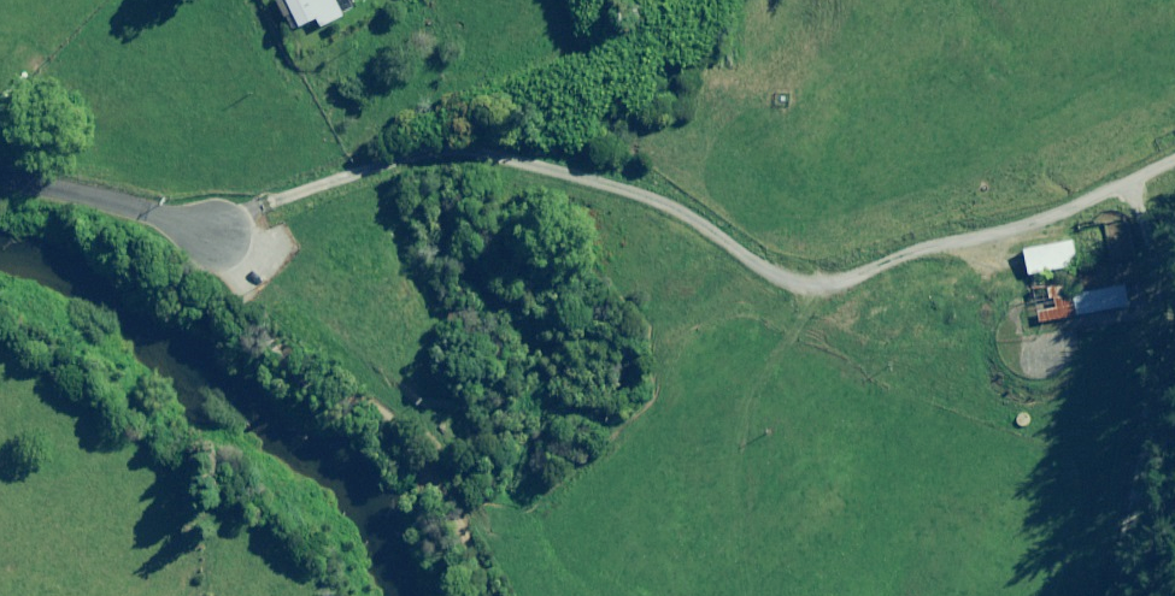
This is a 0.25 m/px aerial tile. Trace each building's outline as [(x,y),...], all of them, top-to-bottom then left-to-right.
[(293,32),(315,21),(319,28),(346,15),(339,0),(278,0),(293,32)] [(1075,264),(1071,239),(1021,246),(1025,271),(1075,264)] [(1063,286),(1044,289),(1046,300),(1040,301),(1042,310),(1034,312),(1036,323),(1126,306),(1123,286),(1065,297),(1063,286)]
